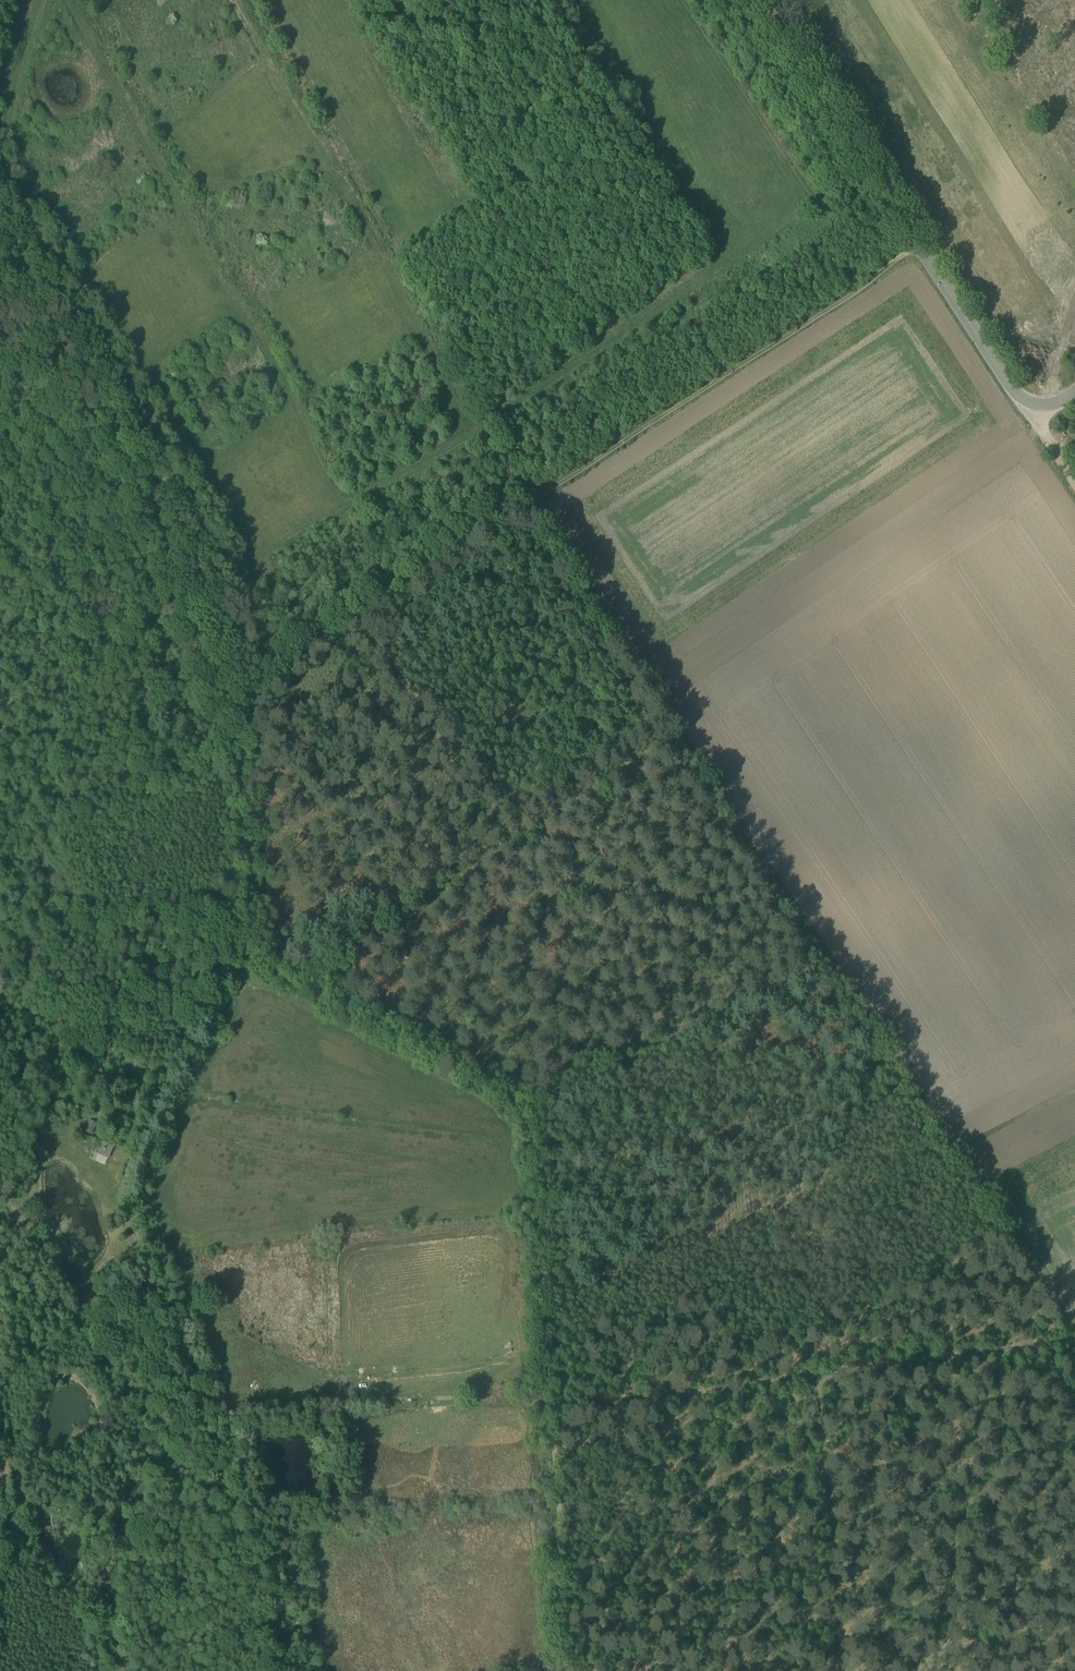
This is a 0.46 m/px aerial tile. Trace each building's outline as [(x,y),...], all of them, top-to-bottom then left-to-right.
[(102,1139),(94,1153),(109,1162),(117,1148),(102,1139)] [(55,1373),(46,1373),(47,1384),(56,1383),(55,1373)] [(317,1405),(307,1406),(308,1416),(318,1415),(317,1405)]
